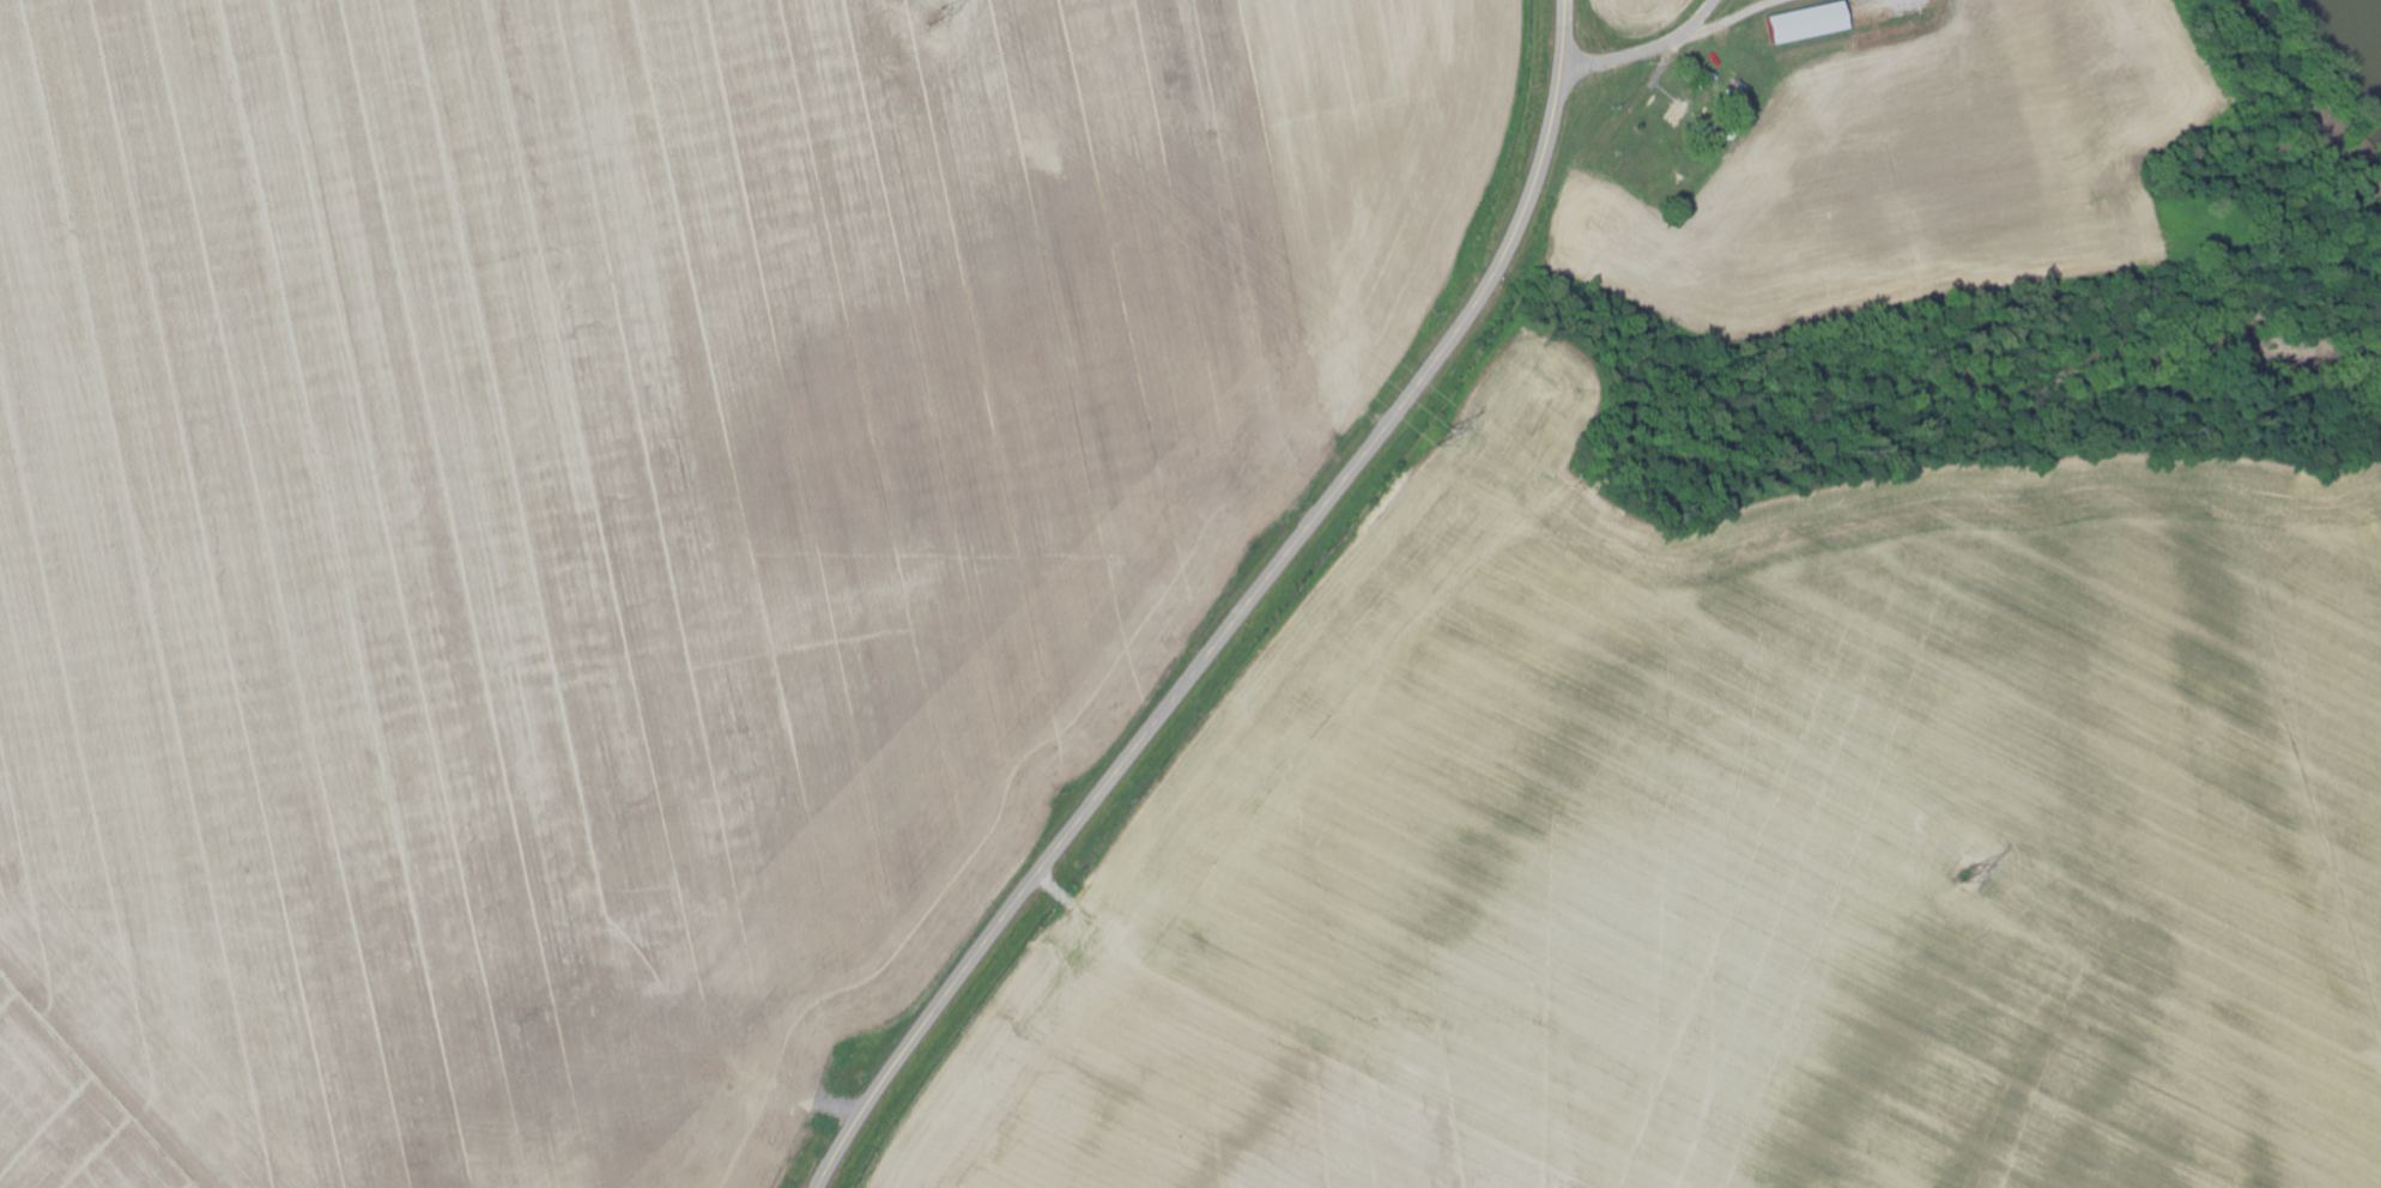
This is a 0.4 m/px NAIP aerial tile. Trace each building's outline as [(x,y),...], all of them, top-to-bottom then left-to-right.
[(1773,16),(1777,45),(1854,34),(1850,5),(1773,16)]
